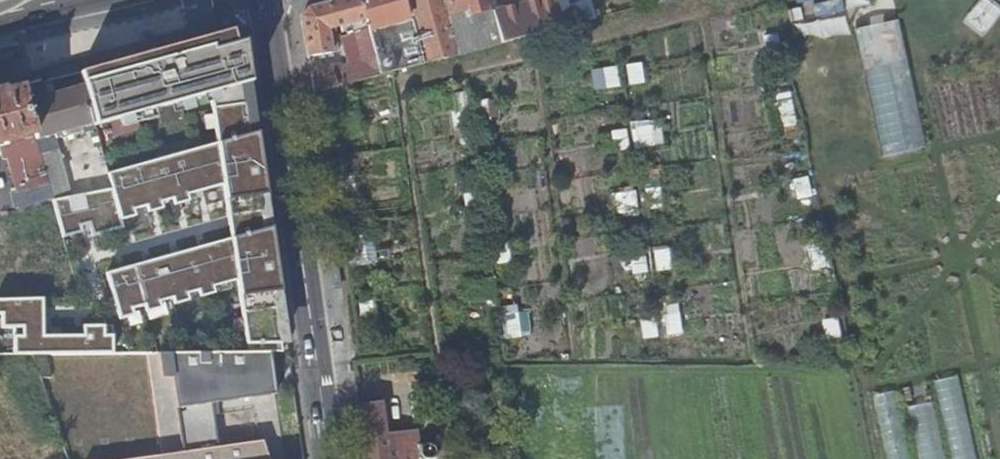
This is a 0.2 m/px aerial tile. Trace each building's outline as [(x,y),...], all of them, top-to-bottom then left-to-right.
[(308,55),(331,52),(331,51),(338,50),(333,26),(364,17),(381,74),(499,43),(491,11),(489,6),(486,8),(484,0),(331,0),(313,5),(307,7),(302,16),(308,55)] [(532,35),(561,27),(554,0),(531,0),(524,2),(532,35)] [(818,22),(847,16),(844,0),(835,0),(831,1),(831,0),(801,0),(802,6),(814,3),(818,22)] [(491,11),(499,43),(532,35),(524,2),(491,11)] [(902,20),(859,29),(884,158),(928,149),(902,20)] [(235,38),(231,28),(79,71),(83,85),(93,121),(94,124),(208,92),(214,138),(107,172),(112,187),(81,193),(83,206),(71,208),(69,196),(51,199),(52,202),(57,222),(61,237),(81,233),(81,227),(88,225),(92,237),(123,228),(119,214),(221,181),(228,237),(105,255),(111,298),(234,280),(245,351),(270,351),(282,351),(273,291),(281,291),(272,226),(264,227),(259,194),(267,193),(258,129),(250,130),(243,80),(251,78),(245,36),(235,38)] [(630,86),(646,84),(643,63),(626,65),(630,86)] [(310,71),(313,92),(337,86),(335,77),(332,66),(310,71)] [(618,66),(592,71),(597,92),(622,87),(618,66)] [(335,77),(337,86),(368,77),(365,69),(335,77)] [(93,121),(83,85),(44,96),(40,81),(20,87),(34,138),(93,121)] [(46,181),(37,149),(34,138),(20,87),(0,92),(0,141),(1,141),(6,144),(9,155),(8,156),(16,190),(46,181)] [(462,93),(448,97),(456,127),(470,123),(462,93)] [(498,100),(480,100),(480,120),(499,120),(498,100)] [(656,123),(631,130),(637,150),(662,143),(656,123)] [(617,152),(632,149),(626,128),(611,132),(617,152)] [(46,181),(49,191),(75,191),(62,142),(37,149),(46,181)] [(648,210),(665,206),(660,185),(643,190),(648,210)] [(638,191),(612,192),(614,215),(640,214),(638,191)] [(670,249),(654,251),(657,272),(673,270),(670,249)] [(634,275),(650,272),(646,254),(631,257),(634,275)] [(9,297),(1,298),(1,326),(13,325),(14,353),(31,353),(46,353),(110,352),(109,323),(79,323),(80,333),(40,333),(40,297),(9,297)] [(679,303),(665,305),(669,336),(683,334),(679,303)] [(528,304),(501,308),(505,339),(532,336),(528,304)] [(92,458),(270,458),(263,440),(218,442),(212,398),(275,389),(270,351),(245,351),(153,352),(159,375),(168,372),(180,449),(92,458)] [(51,377),(46,353),(31,353),(39,377),(51,377)] [(367,458),(418,458),(434,457),(433,443),(425,443),(426,423),(412,424),(411,429),(386,433),(381,400),(359,403),(367,458)]
